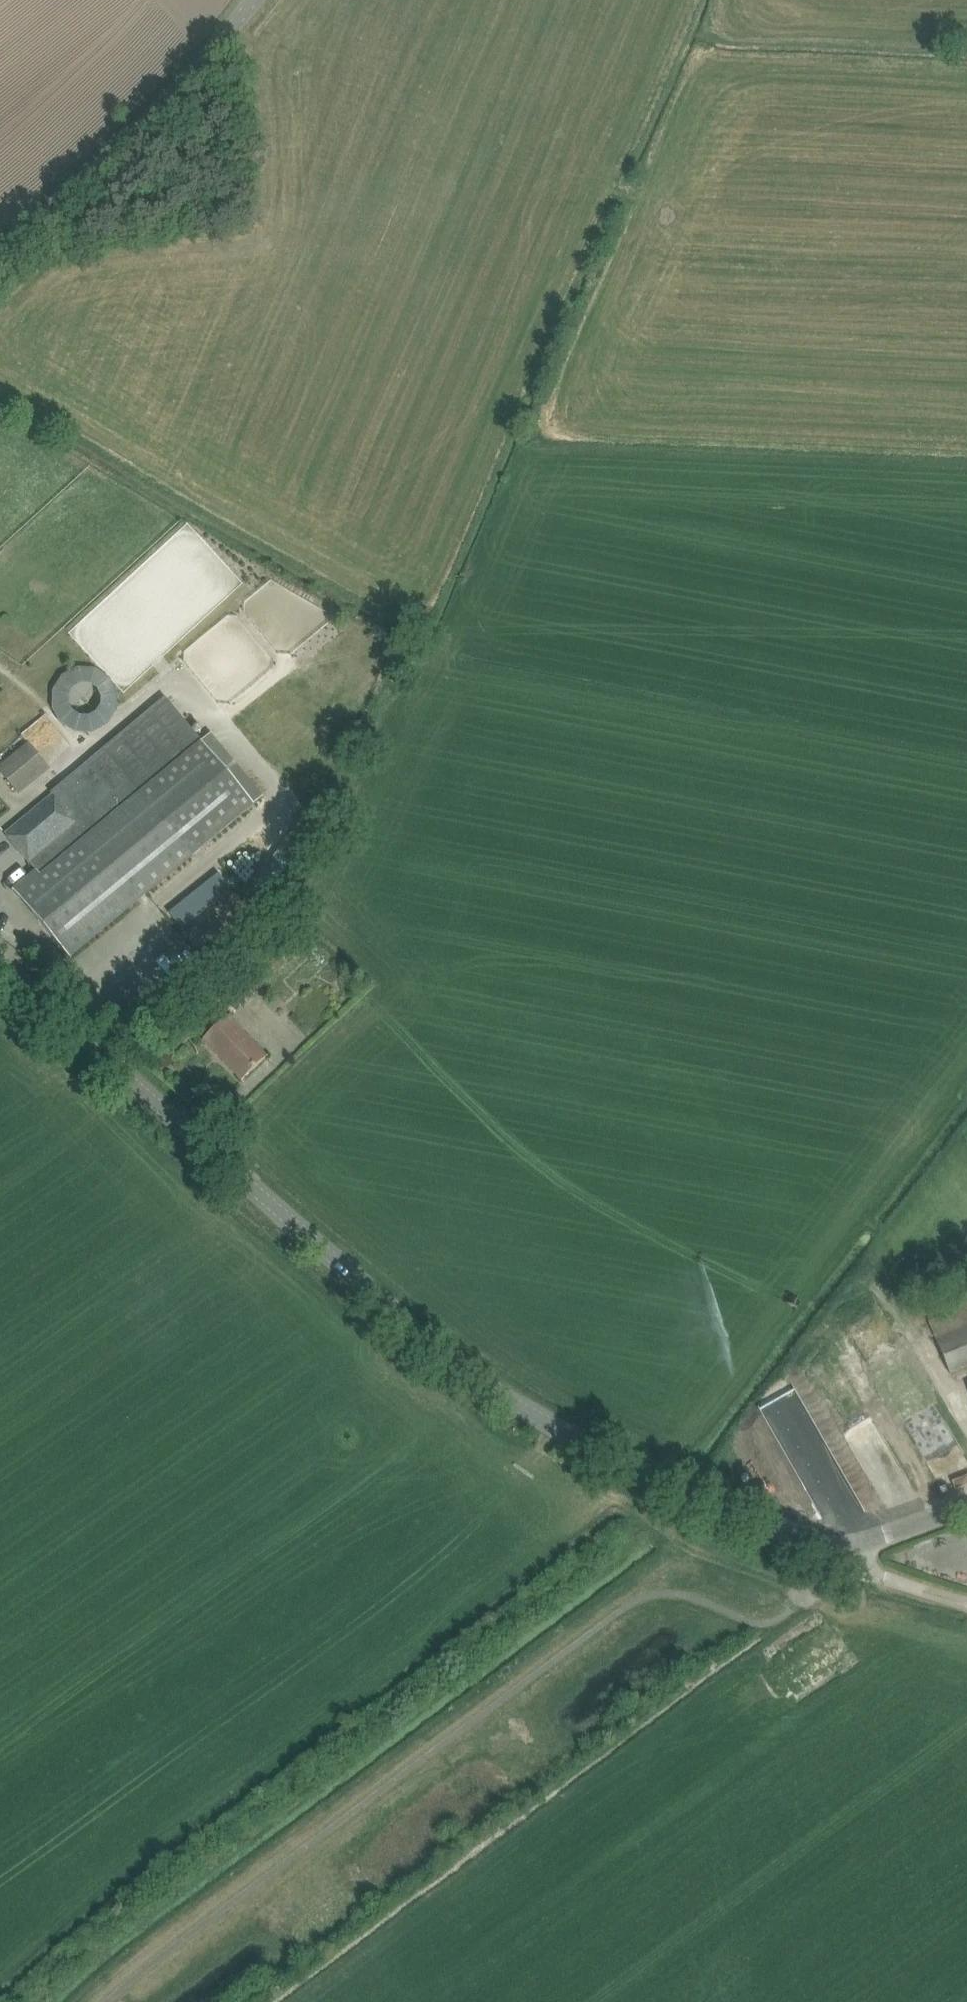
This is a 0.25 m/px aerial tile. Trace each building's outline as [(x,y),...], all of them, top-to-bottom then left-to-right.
[(13,891),(70,958),(254,804),(168,701),(6,835),(20,852),(28,845),(37,855),(28,862),(36,871),(13,890),(12,890),(13,891)] [(50,769),(28,742),(0,766),(0,772),(18,795),(50,769)] [(245,970),(259,986),(286,963),(273,947),(245,970)] [(215,997),(232,1014),(255,992),(238,975),(215,997)] [(203,1041),(242,1081),(268,1056),(230,1015),(203,1041)] [(929,1323),(951,1374),(966,1367),(966,1306),(948,1315),(929,1323)]
